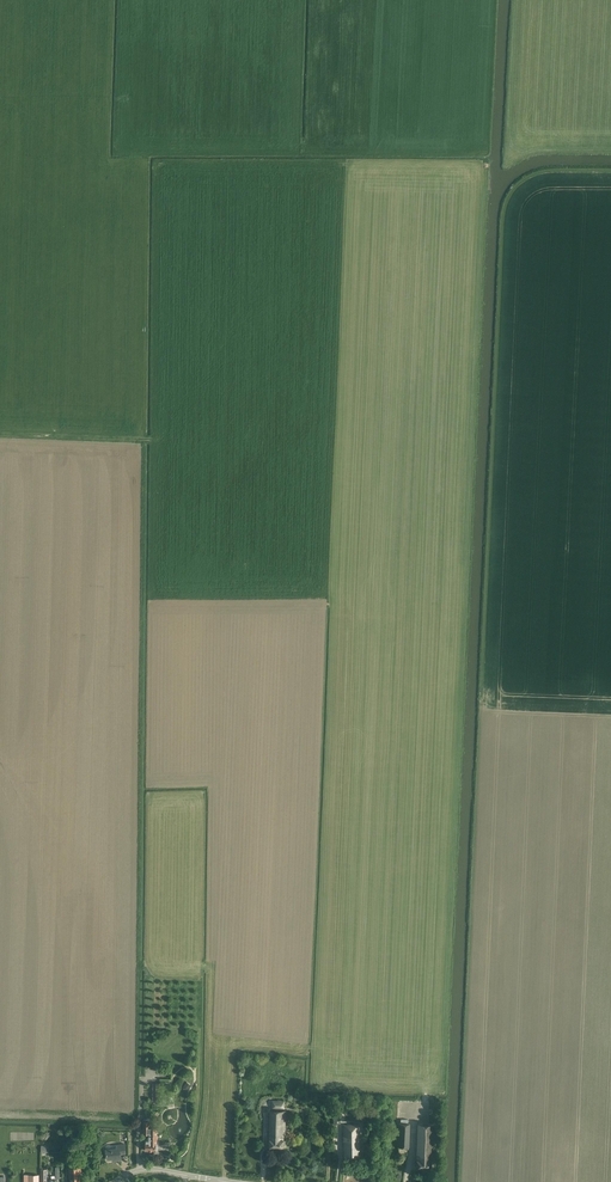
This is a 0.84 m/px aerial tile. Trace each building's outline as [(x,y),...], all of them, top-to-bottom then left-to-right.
[(184,1087),(190,1089),(192,1084),(186,1081),(184,1087)] [(160,1101),(160,1083),(152,1083),(152,1101),(160,1101)] [(272,1109),(285,1109),(285,1100),(272,1100),(272,1109)] [(270,1111),(269,1147),(283,1147),(283,1135),(284,1135),(285,1111),(270,1111)] [(143,1122),(143,1134),(149,1134),(149,1141),(146,1141),(146,1143),(145,1143),(146,1144),(146,1150),(152,1150),(155,1150),(154,1143),(157,1143),(157,1135),(157,1127),(149,1127),(149,1121),(143,1122)] [(396,1146),(402,1146),(402,1149),(408,1149),(410,1124),(397,1123),(396,1146)] [(359,1125),(344,1125),(344,1158),(359,1158),(359,1125)] [(416,1167),(431,1167),(432,1149),(434,1149),(434,1143),(435,1126),(418,1125),(416,1167)] [(113,1161),(121,1160),(120,1154),(125,1153),(124,1144),(116,1145),(116,1148),(105,1150),(106,1154),(107,1160),(112,1159),(113,1161)] [(80,1178),(82,1177),(81,1166),(69,1167),(70,1181),(80,1181),(80,1178)]
